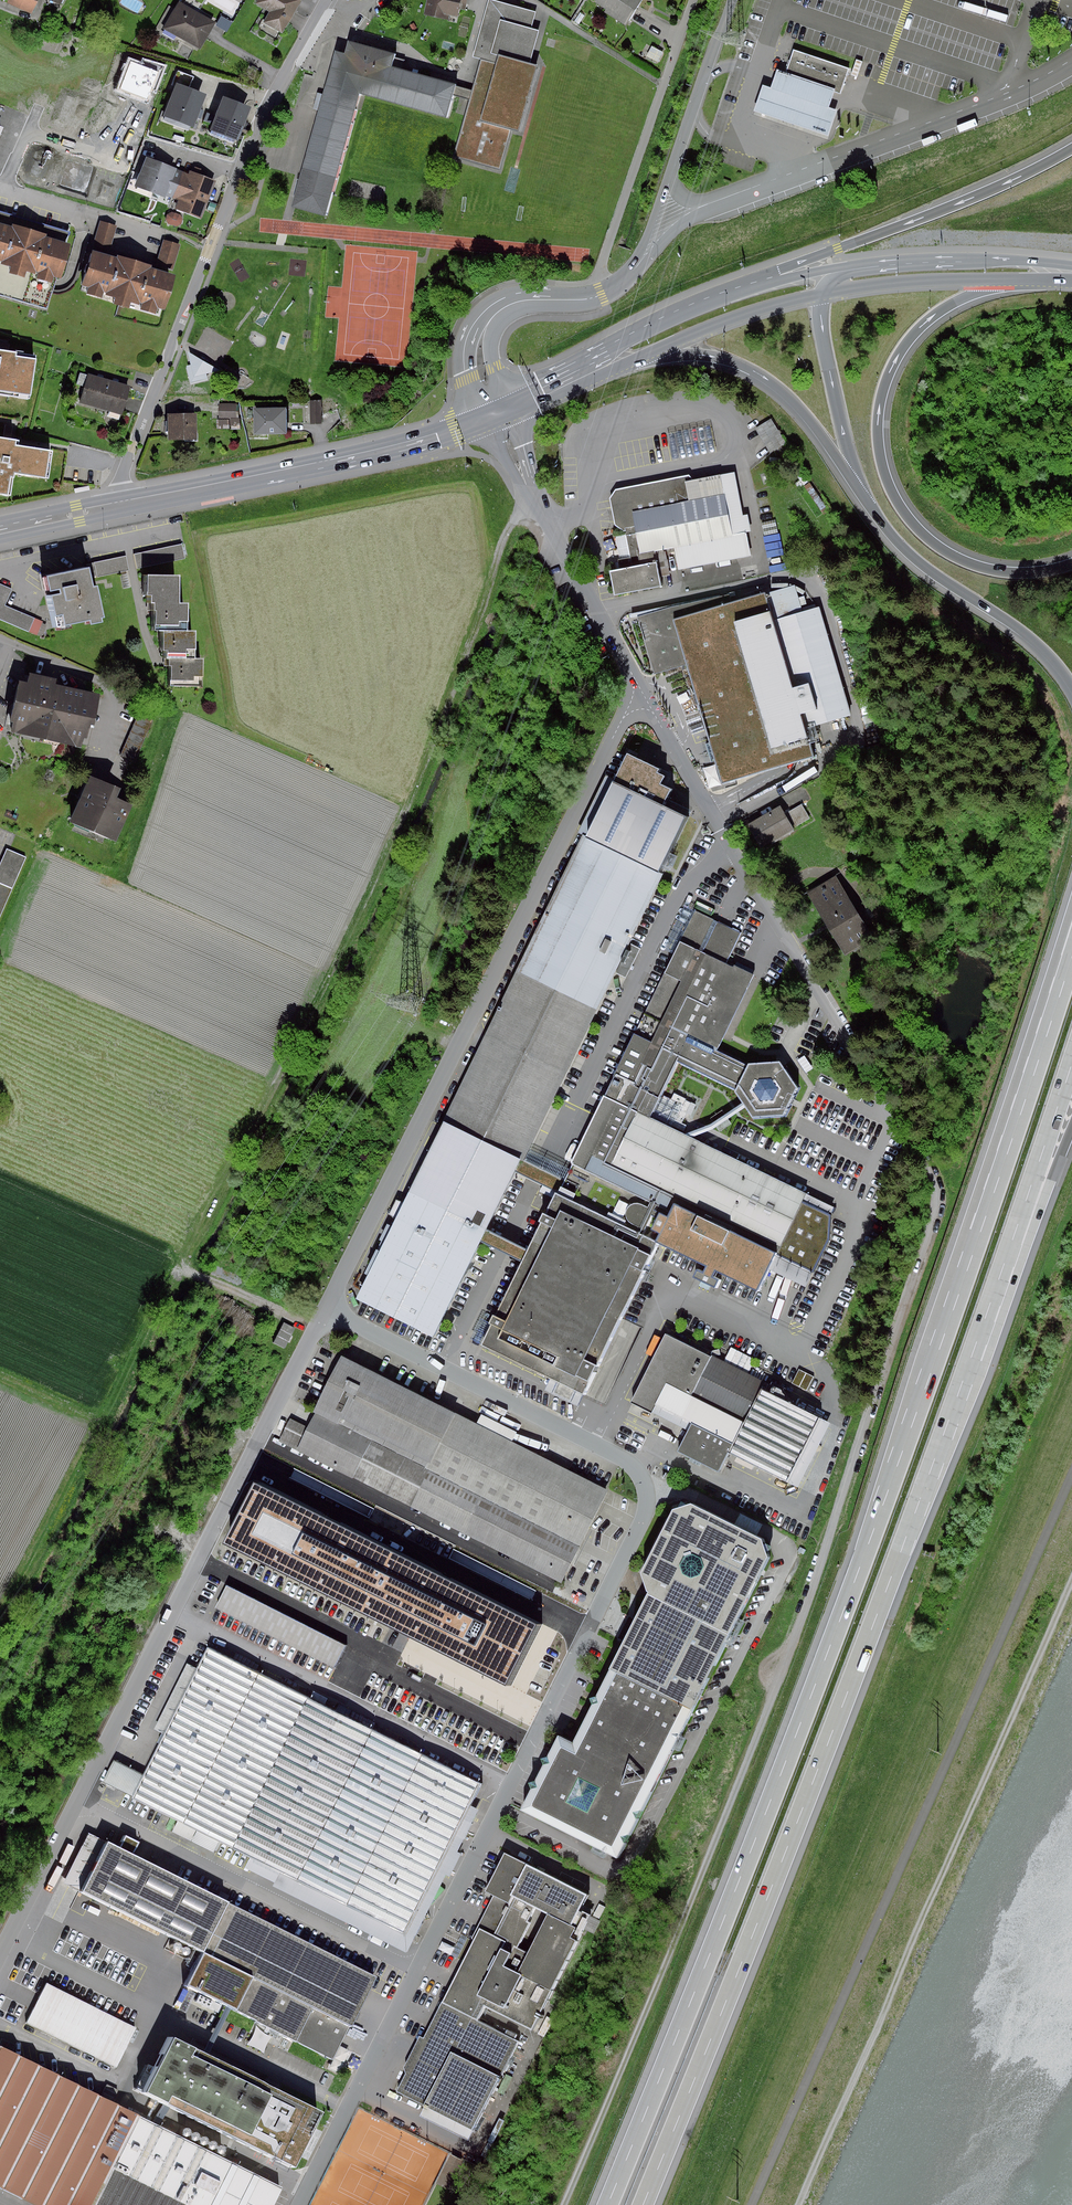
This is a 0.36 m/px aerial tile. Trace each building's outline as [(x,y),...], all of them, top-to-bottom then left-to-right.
[(32,9),(35,0),(11,0),(32,9)] [(184,0),(180,0),(165,26),(199,46),(215,18),(184,0)] [(299,0),(256,0),(255,1),(271,9),(265,20),(283,30),(299,0)] [(474,97),(459,154),(504,167),(515,127),(523,129),(540,65),(532,63),(542,28),(535,26),(539,10),(504,0),(492,0),(478,54),(484,56),(475,87),(394,65),(398,51),(351,39),(347,52),(337,49),(295,204),(328,213),(361,90),(449,114),(455,92),(474,97)] [(469,0),(430,0),(428,12),(451,16),(452,13),(461,15),(462,8),(468,9),(469,0)] [(599,3),(607,8),(606,10),(627,22),(640,0),(601,0),(599,3)] [(233,21),(222,15),(219,22),(230,27),(233,21)] [(664,51),(654,45),(648,55),(658,61),(664,51)] [(795,51),(788,71),(838,89),(843,91),(850,71),(795,51)] [(195,74),(179,68),(162,113),(190,123),(201,92),(190,87),(195,74)] [(832,107),(838,89),(788,71),(781,69),(774,87),(766,84),(758,109),(830,135),(839,109),(832,107)] [(248,105),(220,95),(207,128),(235,138),(248,105)] [(165,192),(172,195),(182,170),(145,155),(134,184),(163,196),(165,192)] [(189,173),(182,170),(172,195),(180,198),(176,207),(202,217),(217,179),(191,169),(189,173)] [(182,212),(174,210),(167,213),(166,217),(170,223),(178,225),(183,222),(184,218),(182,212)] [(14,270),(29,274),(31,269),(43,273),(41,277),(57,282),(58,277),(66,280),(78,243),(51,235),(52,233),(17,223),(16,225),(0,220),(0,266),(2,267),(4,261),(15,265),(14,270)] [(92,287),(91,292),(106,297),(108,291),(121,295),(118,302),(134,307),(136,300),(146,303),(145,309),(160,313),(162,307),(171,310),(182,274),(174,272),(183,243),(168,238),(159,268),(156,267),(156,264),(122,253),(121,256),(112,254),(121,225),(105,220),(85,285),(92,287)] [(0,349),(0,395),(36,400),(42,354),(0,349)] [(223,369),(194,352),(199,377),(223,369)] [(136,384),(92,373),(84,404),(128,416),(136,384)] [(324,400),(312,401),(314,424),(326,423),(324,400)] [(241,402),(224,402),(223,416),(240,416),(241,402)] [(289,406),(256,407),(257,433),(290,432),(289,406)] [(199,412),(168,411),(168,439),(198,439),(199,412)] [(233,428),(232,417),(220,418),(221,429),(233,428)] [(0,434),(0,495),(18,498),(21,475),(54,479),(58,450),(25,446),(26,437),(0,434)] [(738,472),(696,479),(692,475),(619,488),(613,497),(618,526),(627,530),(640,528),(645,554),(676,548),(681,570),(754,554),(749,531),(755,530),(752,514),(746,515),(738,472)] [(189,557),(186,543),(139,552),(141,566),(189,557)] [(130,554),(98,560),(100,574),(133,568),(130,554)] [(659,562),(613,573),(619,598),(665,587),(659,562)] [(97,582),(93,564),(54,571),(63,622),(93,617),(94,619),(107,617),(106,613),(109,612),(104,581),(97,582)] [(184,572),(151,571),(151,592),(156,592),(156,600),(161,600),(160,608),(163,608),(163,628),(169,628),(168,647),(172,647),(172,655),(174,655),(174,663),(177,663),(177,678),(198,678),(198,673),(207,673),(207,655),(200,655),(201,626),(192,626),(193,598),(183,598),(184,572)] [(797,582),(735,600),(731,589),(638,617),(655,673),(686,664),(706,730),(709,739),(711,746),(714,756),(722,783),(815,758),(802,711),(820,706),(812,679),(793,685),(773,615),(804,606),(797,582)] [(4,583),(0,590),(0,613),(30,629),(39,613),(14,600),(19,591),(4,583)] [(36,670),(35,675),(29,674),(19,729),(92,742),(102,687),(60,679),(60,675),(36,670)] [(165,700),(152,694),(126,748),(140,755),(165,700)] [(662,766),(630,750),(615,780),(665,803),(673,786),(664,782),(667,774),(660,771),(662,766)] [(140,798),(95,778),(77,819),(122,838),(140,798)] [(613,778),(586,834),(661,869),(688,814),(665,803),(615,780),(613,778)] [(798,831),(784,807),(753,825),(766,849),(798,831)] [(661,869),(586,834),(520,971),(601,1010),(667,872),(661,869)] [(7,849),(0,865),(0,916),(26,857),(7,849)] [(808,895),(847,960),(878,941),(840,876),(808,895)] [(784,1061),(751,1064),(719,1048),(757,974),(730,960),(745,931),(700,909),(685,940),(608,1096),(653,1117),(682,1059),(739,1088),(737,1092),(745,1102),(748,1106),(758,1118),(791,1116),(801,1087),(784,1061)] [(601,1010),(520,971),(448,1122),(529,1160),(601,1010)] [(608,1096),(576,1162),(560,1193),(660,1243),(761,1290),(779,1253),(819,1272),(835,1238),(835,1214),(838,1206),(693,1136),(687,1133),(653,1117),(608,1096)] [(712,1124),(687,1133),(693,1136),(715,1129),(748,1106),(745,1102),(712,1124)] [(529,1160),(448,1122),(363,1301),(443,1339),(529,1160)] [(660,1243),(560,1193),(484,1346),(584,1395),(660,1243)] [(273,1341),(285,1348),(296,1327),(285,1321),(273,1341)] [(686,1436),(679,1449),(723,1471),(732,1451),(800,1485),(833,1421),(763,1386),(766,1380),(672,1333),(633,1410),(686,1436)] [(286,1435),(570,1579),(617,1487),(521,1438),(526,1429),(490,1411),(485,1420),(353,1353),(317,1423),(298,1413),(286,1435)] [(801,1368),(796,1381),(810,1387),(815,1374),(801,1368)] [(329,1498),(289,1479),(266,1525),(430,1608),(524,1656),(548,1610),(329,1498)] [(524,1809),(621,1857),(771,1557),(766,1540),(694,1503),(671,1511),(641,1573),(649,1593),(630,1628),(610,1669),(613,1670),(574,1746),(559,1740),(558,1742),(524,1809)] [(269,1575),(268,1578),(331,1609),(332,1607),(334,1608),(337,1601),(277,1572),(274,1577),(269,1575)] [(339,1664),(350,1642),(235,1583),(224,1605),(339,1664)] [(481,1784),(213,1646),(202,1667),(193,1662),(160,1728),(169,1733),(149,1772),(119,1756),(107,1780),(254,1854),(249,1864),(279,1880),(285,1869),(403,1932),(481,1784)] [(447,1713),(444,1719),(456,1725),(459,1719),(447,1713)] [(380,1977),(92,1832),(65,1887),(204,1957),(189,1985),(338,2060),(380,1977)] [(408,2067),(410,2072),(400,2091),(427,2105),(422,2114),(471,2140),(523,2040),(482,2019),(488,2007),(534,2029),(578,1940),(572,1938),(578,1927),(574,1925),(590,1894),(508,1852),(488,1890),(497,1895),(476,1937),(479,1938),(447,2001),(446,2001),(427,2037),(423,2035),(408,2067)] [(120,2019),(47,1983),(41,1995),(27,2023),(116,2067),(136,2027),(120,2019)] [(328,2107),(180,2032),(151,2089),(224,2130),(300,2164),(328,2107)] [(0,2041),(0,2178),(53,2204),(276,2204),(286,2185),(117,2100),(124,2087),(111,2080),(104,2093),(0,2041)]
